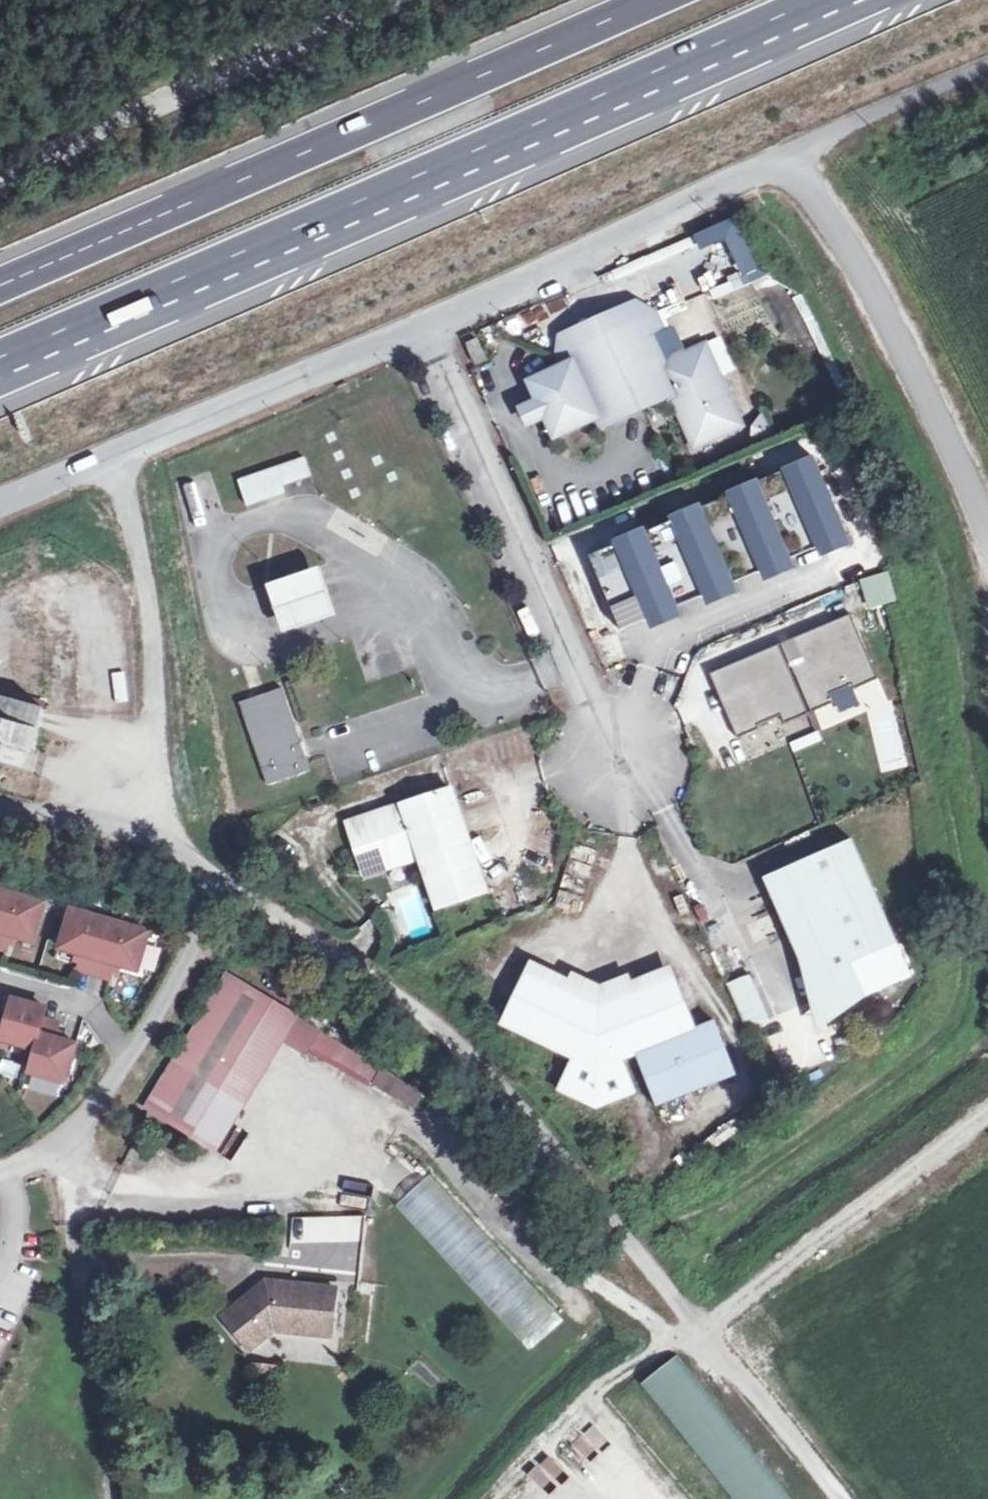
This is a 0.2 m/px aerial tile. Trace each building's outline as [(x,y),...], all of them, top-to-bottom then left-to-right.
[(773,286),(767,270),(748,276),(754,292),(773,286)] [(569,350),(646,316),(653,333),(665,327),(657,311),(639,300),(562,334),(569,350)] [(653,333),(646,316),(569,350),(559,355),(563,365),(532,379),(540,398),(547,414),(557,434),(599,415),(603,424),(679,391),(690,415),(685,417),(697,444),(744,423),(707,342),(666,361),(653,333)] [(527,404),(534,420),(547,414),(540,398),(527,404)] [(590,548),(623,623),(847,525),(813,448),(784,460),(785,463),(759,474),(758,472),(728,485),(729,487),(702,499),(701,497),(671,510),(672,512),(646,523),(645,521),(616,534),(617,536),(590,548)] [(313,468),(285,477),(290,494),(318,484),(313,468)] [(290,494),(285,477),(247,490),(255,514),(293,501),(290,494)] [(341,621),(326,575),(275,592),(290,638),(341,621)] [(850,612),(711,673),(738,737),(760,727),(758,723),(781,713),(785,721),(834,700),(830,692),(853,682),(855,687),(878,676),(850,612)] [(272,788),(316,774),(288,692),(245,707),(272,788)] [(34,752),(46,709),(0,697),(0,743),(34,752)] [(817,733),(789,740),(791,750),(819,743),(817,733)] [(400,858),(409,863),(424,858),(442,908),(491,891),(455,789),(352,825),(371,877),(390,871),(387,862),(400,858)] [(826,1010),(913,971),(852,836),(766,874),(826,1010)] [(387,862),(390,871),(409,863),(400,858),(387,862)] [(0,888),(0,949),(1,949),(6,933),(31,941),(43,902),(0,888)] [(413,937),(431,931),(424,905),(405,910),(413,937)] [(147,931),(73,908),(61,945),(83,952),(78,966),(109,975),(112,965),(134,972),(147,931)] [(169,1055),(236,1095),(285,1006),(218,967),(169,1055)] [(537,970),(513,1018),(585,1056),(569,1086),(607,1099),(644,1087),(630,1052),(705,1022),(684,972),(609,1006),(537,970)] [(749,1025),(772,1015),(752,970),(730,980),(749,1025)] [(0,1045),(1,1039),(32,1048),(24,1070),(62,1083),(76,1045),(53,1039),(56,1023),(41,1019),(46,1007),(13,999),(7,1016),(0,1014),(0,1045)] [(711,1020),(705,1022),(630,1052),(644,1087),(651,1106),(733,1073),(711,1020)] [(350,1073),(358,1061),(298,1023),(290,1036),(350,1073)] [(209,1139),(236,1095),(169,1055),(142,1099),(209,1139)] [(363,1081),(370,1068),(358,1061),(350,1073),(363,1081)] [(389,1080),(370,1068),(363,1081),(381,1093),(389,1080)] [(355,1130),(348,1141),(374,1158),(382,1146),(355,1130)] [(395,1207),(522,1344),(556,1312),(429,1176),(395,1207)] [(290,1243),(363,1242),(363,1214),(289,1215),(290,1243)] [(333,1275),(261,1270),(260,1290),(240,1289),(220,1306),(249,1339),(270,1321),(329,1324),(333,1275)] [(260,1290),(261,1270),(240,1289),(260,1290)] [(730,1498),(791,1498),(677,1356),(640,1386),(730,1498)] [(603,1498),(665,1498),(597,1419),(561,1450),(603,1498)] [(521,1498),(583,1498),(550,1461),(514,1491),(521,1498)]
